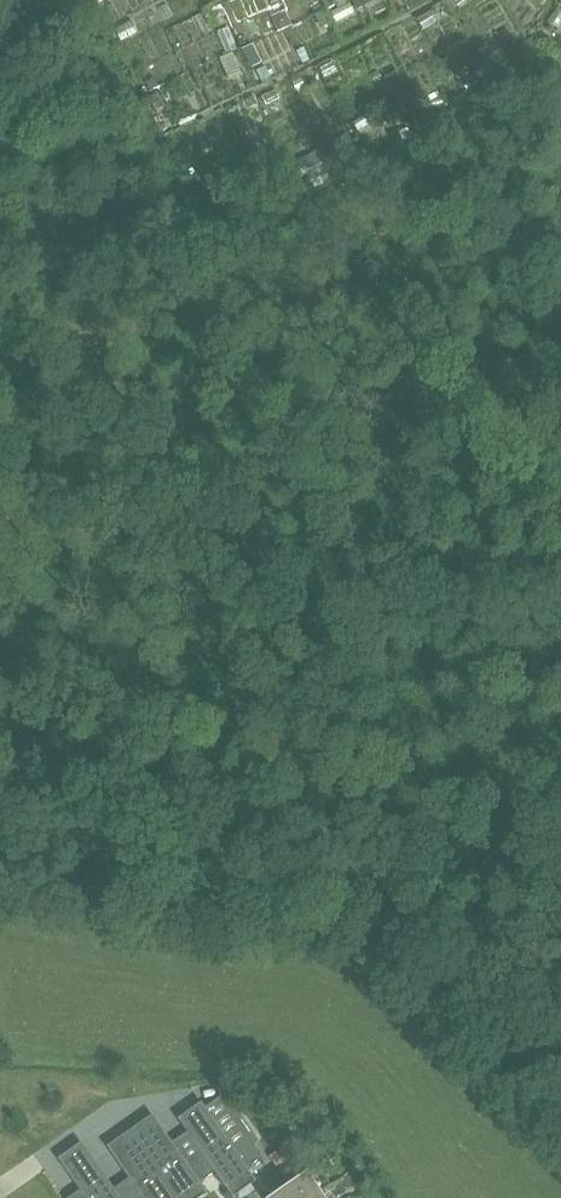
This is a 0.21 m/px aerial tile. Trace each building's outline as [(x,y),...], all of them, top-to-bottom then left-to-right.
[(357,10),(375,1),(374,0),(353,0),(357,10)] [(478,58),(455,75),(462,83),(484,66),(478,58)] [(396,111),(384,118),(391,129),(402,122),(396,111)] [(426,113),(411,120),(416,131),(431,123),(426,113)] [(376,120),(358,132),(368,147),(386,135),(376,120)] [(348,140),(331,149),(336,160),(354,150),(348,140)] [(326,159),(304,169),(310,182),(332,173),(326,159)] [(248,1171),(249,1170),(253,1168),(253,1167),(264,1160),(253,1145),(253,1144),(238,1155),(223,1133),(223,1134),(205,1108),(204,1108),(183,1123),(183,1122),(181,1123),(187,1132),(204,1156),(215,1172),(225,1187),(227,1186),(246,1172),(248,1171)] [(178,1197),(198,1183),(198,1184),(200,1182),(204,1180),(204,1179),(215,1172),(204,1156),(189,1167),(174,1145),(174,1146),(156,1119),(134,1135),(133,1135),(177,1197),(178,1197)] [(128,1178),(142,1197),(177,1197),(133,1135),(132,1135),(133,1136),(110,1151),(129,1178),(128,1178)] [(80,1190),(85,1197),(121,1197),(114,1188),(85,1147),(83,1148),(84,1148),(62,1163),(62,1164),(80,1189),(80,1190)] [(301,1169),(290,1153),(274,1164),(285,1180),(301,1169)] [(322,1191),(308,1170),(268,1197),(311,1197),(322,1191)]
